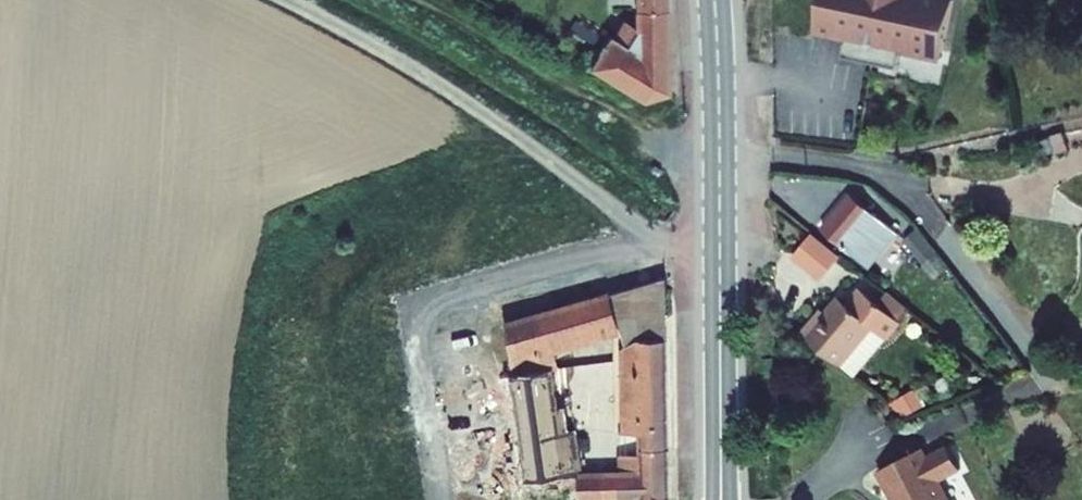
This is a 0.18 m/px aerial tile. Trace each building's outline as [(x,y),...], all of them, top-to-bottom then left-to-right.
[(642,12),(647,11),(647,30),(631,19),(598,70),(651,101),(672,98),(678,97),(676,0),(639,0),(642,12)] [(816,33),(847,37),(845,54),(898,61),(896,72),(923,76),(925,59),(944,62),(953,0),(821,0),(816,33)] [(817,230),(862,266),(873,254),(875,256),(895,231),(849,192),(817,230)] [(892,270),(902,286),(927,265),(917,250),(892,270)] [(515,436),(518,472),(552,471),(548,426),(542,365),(535,365),(534,351),(614,328),(614,319),(630,313),(631,338),(615,338),(616,384),(630,384),(631,396),(615,397),(615,429),(632,430),(632,447),(665,445),(664,278),(507,329),(515,436)] [(797,333),(839,366),(874,323),(887,333),(900,317),(859,285),(846,301),(838,294),(815,323),(809,319),(797,333)] [(548,426),(552,471),(563,471),(576,471),(573,425),(548,426)] [(494,499),(537,499),(565,499),(563,471),(552,471),(518,472),(515,436),(489,438),(494,499)] [(665,497),(665,445),(632,447),(631,469),(576,471),(563,471),(565,499),(594,499),(666,499),(665,497)] [(939,479),(960,468),(948,445),(927,456),(922,447),(877,470),(893,499),(950,499),(939,479)]
